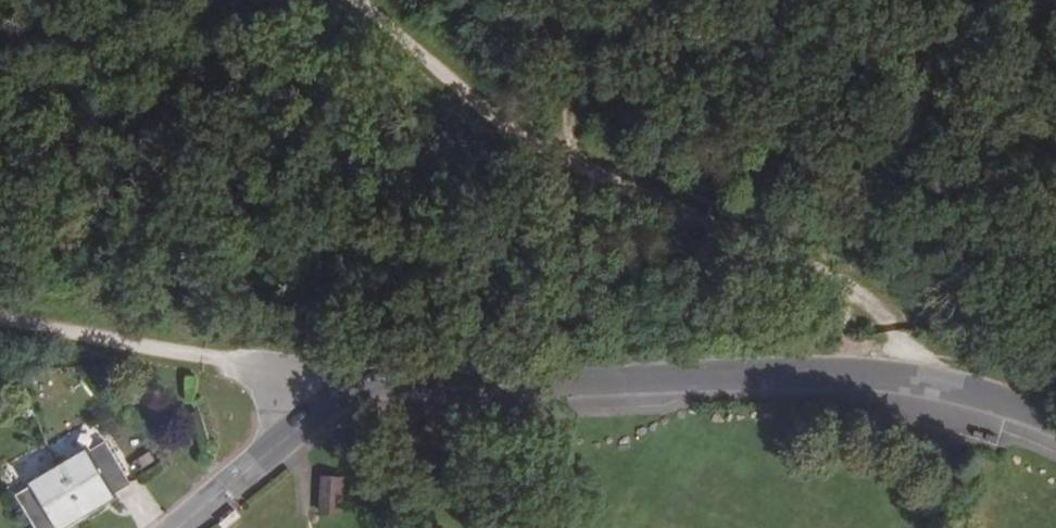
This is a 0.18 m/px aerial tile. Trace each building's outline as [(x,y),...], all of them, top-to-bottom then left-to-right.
[(91,451),(89,448),(60,465),(90,512),(118,496),(116,493),(132,483),(107,441),(91,451)] [(90,512),(60,465),(33,482),(34,485),(17,495),(37,527),(59,527),(61,527),(65,527),(90,512)] [(343,512),(345,477),(320,476),(317,511),(343,512)]
